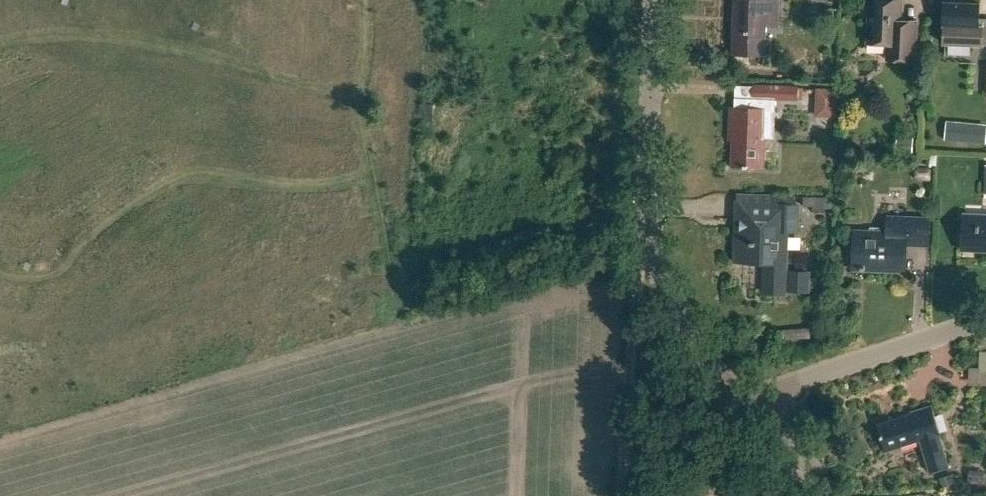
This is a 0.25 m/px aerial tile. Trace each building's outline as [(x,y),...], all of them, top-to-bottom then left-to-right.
[(734,53),(770,54),(771,38),(765,37),(766,24),(778,25),(779,0),(736,0),(734,53)] [(902,19),(902,0),(869,0),(868,41),(883,41),(888,46),(887,58),(917,59),(918,29),(901,29),(902,19)] [(985,44),(985,19),(980,18),(980,2),(945,1),(944,25),(945,25),(944,43),(985,44)] [(822,9),(822,24),(834,24),(834,9),(822,9)] [(732,107),(730,139),(733,140),(732,165),(764,166),(766,137),(775,138),(776,108),(775,108),(776,98),(799,99),(799,87),(753,85),(753,98),(735,97),(735,107),(732,107)] [(838,89),(816,89),(815,118),(837,118),(838,89)] [(962,125),(962,123),(946,121),(945,139),(985,143),(985,127),(962,125)] [(897,137),(897,152),(913,153),(914,138),(897,137)] [(918,171),(918,181),(932,181),(932,171),(918,171)] [(763,292),(786,293),(786,290),(809,291),(809,273),(786,272),(788,231),(798,231),(799,205),(792,205),(793,197),(737,195),(734,261),(764,263),(763,292)] [(804,198),(804,209),(813,209),(813,215),(827,215),(827,205),(830,205),(830,199),(804,198)] [(963,214),(962,249),(985,250),(985,215),(963,214)] [(855,231),(854,269),(905,271),(906,245),(929,245),(930,218),(906,217),(888,217),(888,232),(855,231)] [(912,413),(877,424),(886,452),(921,441),(930,473),(950,467),(941,435),(942,434),(932,405),(912,411),(912,413)]
